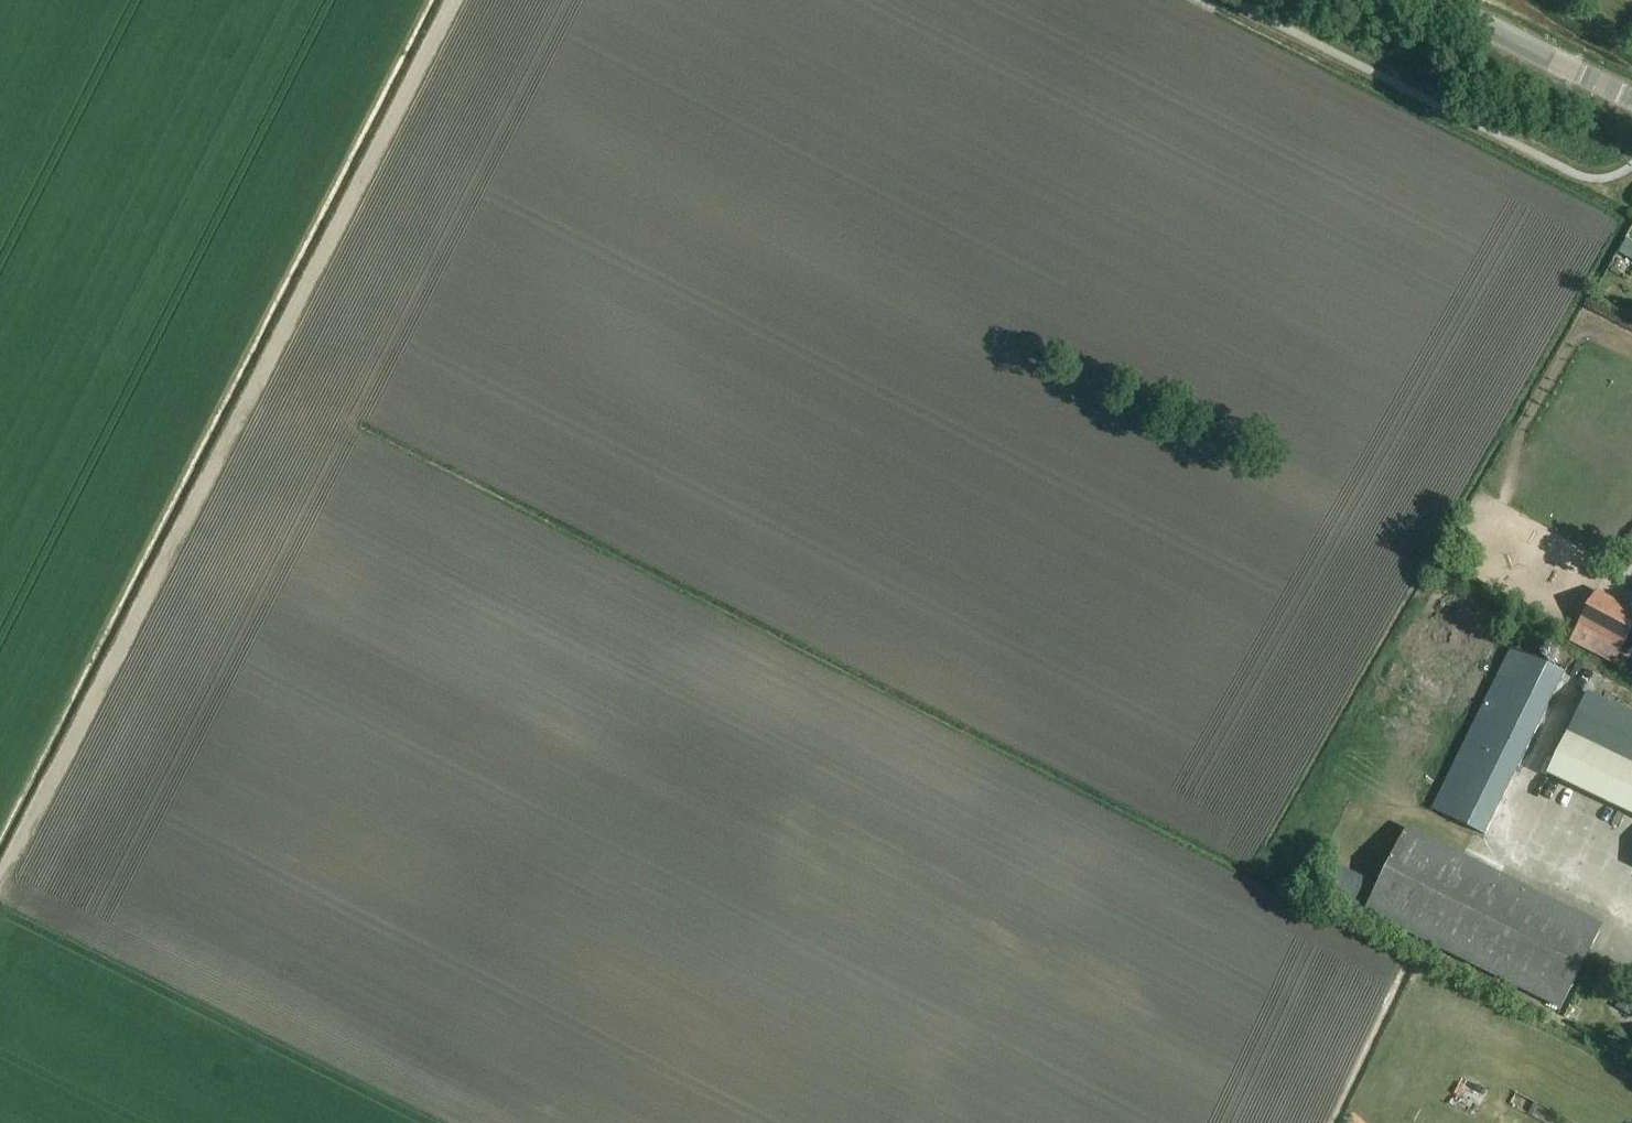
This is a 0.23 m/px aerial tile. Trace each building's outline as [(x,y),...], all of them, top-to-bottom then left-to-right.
[(1579,624),(1622,646),(1631,627),(1631,612),(1595,593),(1579,624)] [(1555,625),(1550,637),(1594,656),(1599,645),(1555,625)] [(1485,837),(1565,674),(1512,648),(1433,811),(1485,837)] [(1589,694),(1549,774),(1631,815),(1631,715),(1589,694)] [(1324,892),(1366,914),(1563,1012),(1605,927),(1408,829),(1380,884),(1338,863),(1324,892)] [(1621,1002),(1631,1009),(1631,984),(1621,1002)] [(1611,996),(1621,1002),(1628,991),(1619,985),(1611,996)]
